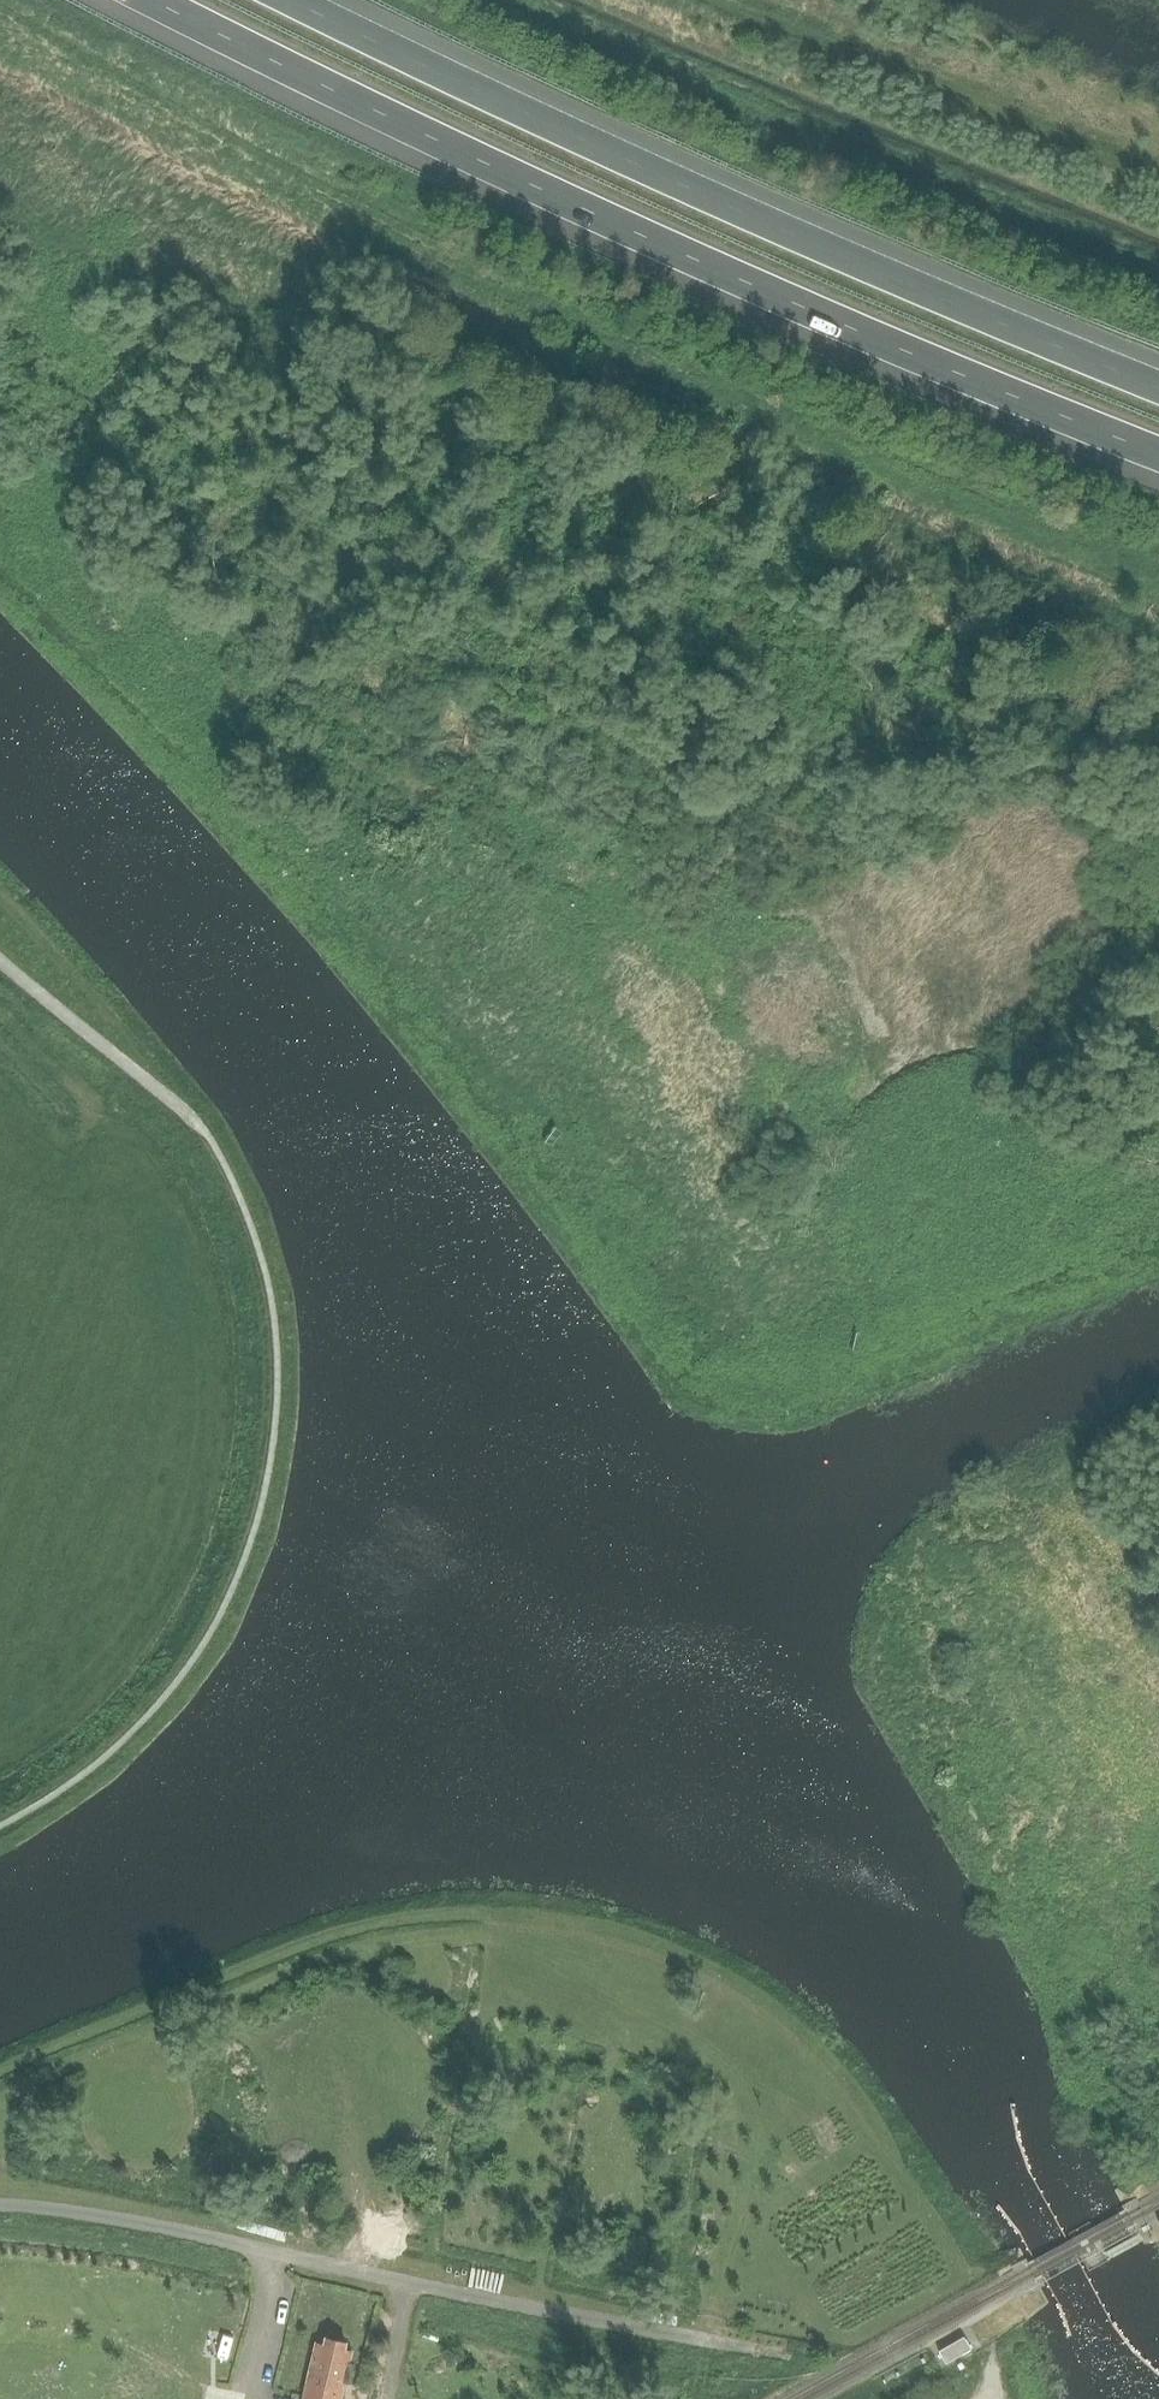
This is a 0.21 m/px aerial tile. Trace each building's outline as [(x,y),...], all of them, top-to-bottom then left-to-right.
[(384,2234),(386,2249),(398,2247),(396,2232),(384,2234)] [(134,2287),(142,2289),(141,2279),(135,2278),(134,2287)] [(142,2289),(148,2290),(150,2280),(141,2279),(142,2289)] [(344,2344),(325,2339),(324,2347),(316,2345),(304,2398),(341,2398),(352,2352),(343,2350),(344,2344)] [(939,2353),(944,2363),(967,2349),(962,2340),(939,2353)]
